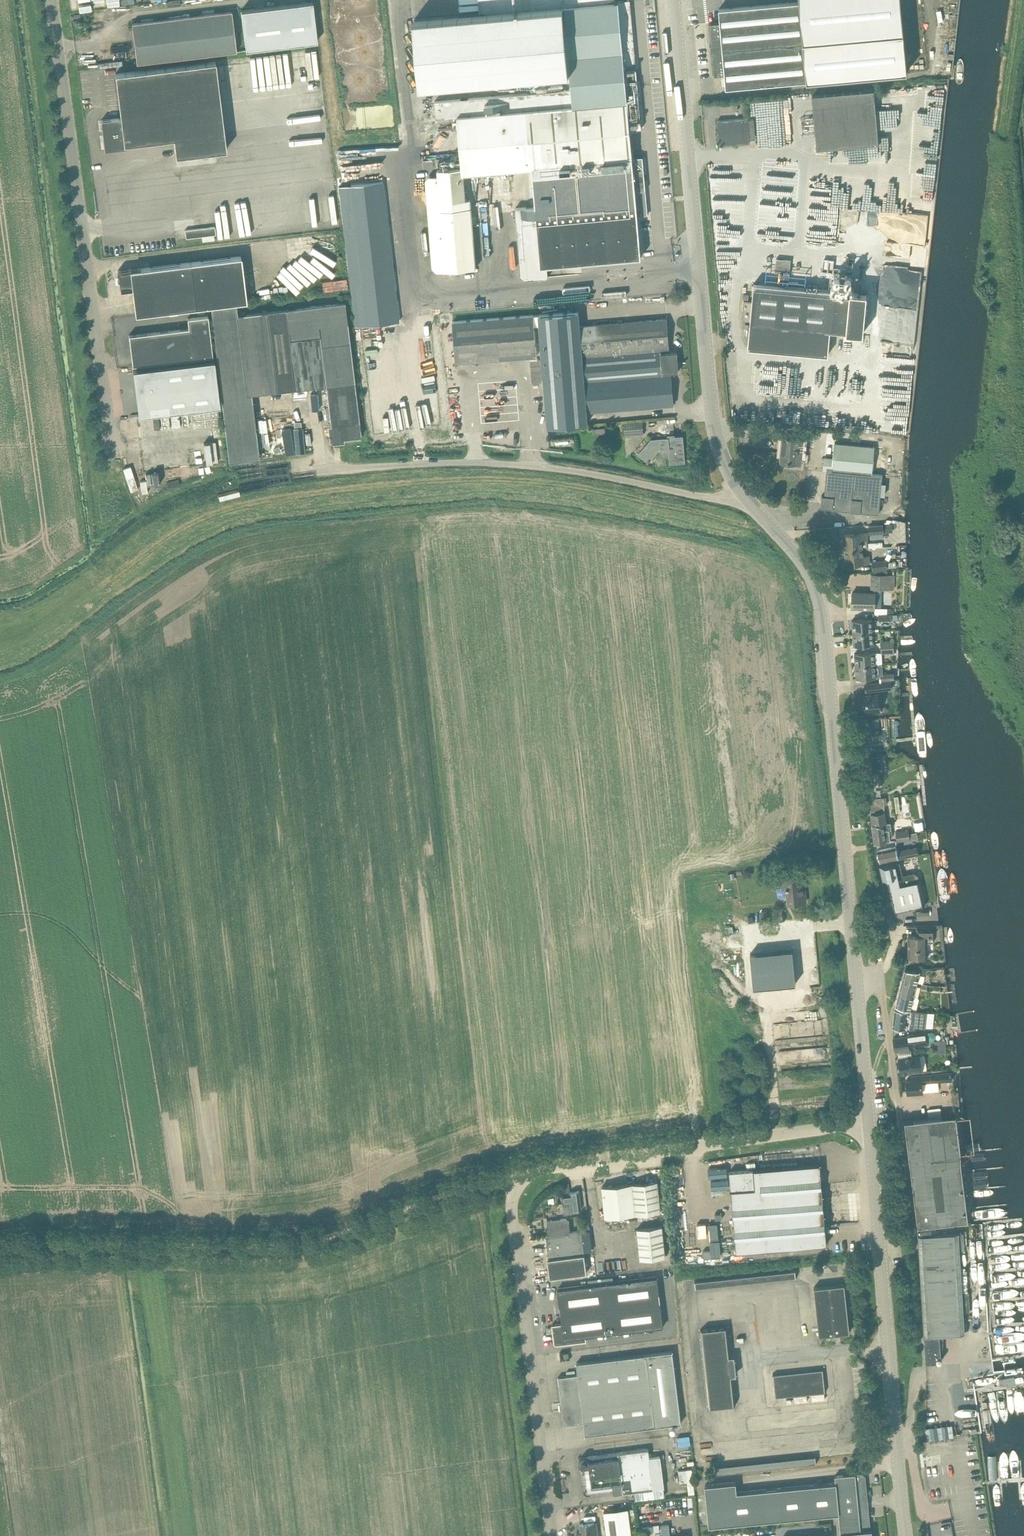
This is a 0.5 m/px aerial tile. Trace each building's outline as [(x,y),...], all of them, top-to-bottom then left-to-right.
[(73,9),(124,6),(124,2),(138,1),(138,0),(72,0),(73,9)] [(493,13),(414,20),(420,86),(429,85),(570,73),(572,90),(445,101),(435,102),(436,118),(446,117),(458,116),(460,148),(462,168),(438,170),(438,176),(429,176),(426,180),(433,267),(437,271),(476,268),(470,199),(465,199),(463,173),(533,167),(537,216),(536,216),(541,265),(631,258),(641,257),(638,216),(648,215),(643,156),(632,157),(630,130),(641,129),(630,0),(615,1),(615,0),(492,0),(493,13)] [(904,32),(901,0),(799,0),(799,2),(719,9),(720,22),(710,23),(712,45),(710,45),(711,54),(713,54),(714,75),(725,74),(726,88),(807,81),(907,71),(904,32)] [(307,2),(241,10),(246,50),(311,42),(317,41),(312,2),(307,2)] [(137,63),(147,62),(237,51),(232,11),(142,22),(132,23),(137,63)] [(316,50),(305,51),(307,78),(318,77),(316,50)] [(215,61),(125,72),(115,74),(121,118),(101,120),(105,150),(126,147),(126,144),(173,138),(176,156),(226,150),(215,61)] [(874,90),(812,96),(817,149),(879,144),(874,90)] [(717,120),(719,146),(750,143),(748,118),(717,120)] [(399,321),(383,182),(339,187),(355,326),(399,321)] [(338,225),(335,195),(220,206),(220,211),(212,212),(215,237),(338,225)] [(213,229),(185,232),(186,239),(214,236),(213,229)] [(241,257),(191,262),(140,269),(140,267),(118,270),(121,291),(132,289),(135,315),(246,301),(241,257)] [(869,294),(764,284),(754,283),(752,301),(744,300),(743,320),(750,321),(748,347),(830,355),(832,331),(865,334),(869,294)] [(345,302),(237,315),(236,305),(211,308),(229,462),(259,459),(251,394),(296,389),(290,339),(320,335),(332,439),(361,436),(348,323),(345,302)] [(666,350),(669,350),(666,319),(580,325),(578,311),(539,315),(543,369),(547,416),(548,426),(588,423),(587,412),(673,405),(671,375),(668,375),(668,372),(679,371),(677,352),(666,352),(666,350)] [(456,362),(537,356),(534,315),(453,321),(456,362)] [(133,365),(142,364),(213,356),(208,316),(187,318),(189,328),(129,335),(133,365)] [(214,360),(133,369),(133,371),(137,371),(139,385),(136,385),(138,399),(140,398),(142,413),(138,413),(138,415),(219,406),(214,360)] [(893,420),(893,429),(903,429),(903,420),(893,420)] [(624,436),(643,434),(642,422),(623,424),(624,436)] [(293,438),(295,449),(308,447),(306,436),(293,438)] [(651,440),(645,446),(639,453),(647,461),(648,462),(650,460),(650,459),(658,450),(669,449),(670,463),(685,462),(683,436),(669,437),(670,438),(651,440)] [(797,463),(798,453),(798,447),(802,448),(803,440),(783,438),(781,462),(797,463)] [(344,441),(332,443),(334,455),(345,453),(344,441)] [(825,457),(823,470),(827,471),(827,467),(832,467),(832,470),(854,473),(851,511),(879,513),(880,503),(883,472),(882,472),(885,448),(835,443),(833,457),(825,457)] [(225,464),(202,464),(202,474),(212,474),(212,468),(225,468),(225,464)] [(256,466),(234,467),(235,478),(256,477),(256,466)] [(822,496),(821,506),(832,508),(832,509),(851,511),(854,473),(832,470),(832,467),(827,467),(827,471),(824,495),(822,495),(822,496)] [(883,525),(869,526),(870,534),(883,533),(883,525)] [(845,550),(862,548),(862,541),(867,540),(866,533),(844,535),(845,550)] [(863,556),(862,548),(845,550),(847,565),(869,563),(868,556),(863,556)] [(872,570),(887,569),(886,561),(872,562),(872,570)] [(873,574),(872,588),(887,589),(888,575),(873,574)] [(875,593),(862,593),(852,592),(852,607),(874,608),(875,593)] [(853,633),(873,632),(872,619),(852,620),(853,633)] [(873,632),(853,633),(854,645),(874,644),(873,632)] [(856,666),(875,664),(874,652),(855,653),(856,666)] [(876,677),(875,664),(856,666),(857,678),(876,677)] [(891,681),(865,685),(866,691),(892,688),(891,681)] [(878,694),(858,697),(860,713),(880,711),(878,694)] [(890,717),(876,719),(876,725),(891,724),(890,717)] [(862,729),(864,744),(884,741),(882,727),(862,729)] [(873,826),(887,824),(885,806),(887,806),(886,797),(879,798),(869,799),(871,813),(873,826)] [(887,824),(873,826),(875,843),(891,841),(890,838),(893,837),(893,832),(889,832),(889,830),(888,830),(887,824)] [(909,830),(896,831),(897,841),(910,839),(909,830)] [(887,848),(877,850),(880,862),(899,858),(918,854),(917,847),(897,851),(896,846),(887,848)] [(887,887),(892,911),(926,904),(921,880),(920,880),(918,875),(914,872),(903,875),(900,862),(880,867),(885,889),(883,880),(886,879),(888,887),(887,887)] [(804,876),(794,877),(782,878),(782,887),(786,886),(786,888),(787,888),(788,903),(796,903),(806,902),(804,876)] [(909,958),(919,957),(925,957),(924,942),(933,942),(933,927),(917,927),(917,935),(908,935),(909,958)] [(793,949),(750,953),(754,988),(796,983),(793,949)] [(902,982),(916,986),(919,974),(905,970),(902,982)] [(916,986),(902,982),(899,993),(914,996),(916,986)] [(914,996),(899,993),(896,1006),(910,1010),(914,996)] [(895,1009),(893,1027),(906,1029),(907,1029),(915,1030),(915,1027),(926,1028),(927,1012),(905,1010),(895,1009)] [(926,1033),(908,1036),(910,1047),(928,1045),(926,1033)] [(910,1049),(910,1047),(908,1036),(893,1038),(895,1051),(910,1049)] [(901,1074),(911,1072),(920,1071),(918,1056),(899,1058),(901,1074)] [(911,1080),(906,1080),(908,1093),(923,1092),(922,1083),(952,1080),(952,1072),(911,1076),(911,1080)] [(906,1121),(905,1121),(918,1226),(968,1220),(956,1115),(914,1120),(914,1121),(907,1121),(906,1121)] [(730,1171),(730,1181),(731,1190),(730,1190),(730,1191),(731,1191),(737,1253),(817,1245),(827,1245),(820,1164),(754,1169),(754,1168),(753,1168),(753,1169),(730,1171)] [(657,1181),(629,1184),(632,1214),(661,1211),(657,1181)] [(632,1214),(629,1184),(602,1187),(605,1217),(632,1214)] [(572,1210),(582,1209),(579,1191),(569,1192),(569,1193),(561,1194),(563,1204),(571,1203),(572,1210)] [(550,1277),(587,1273),(583,1240),(582,1231),(571,1232),(569,1221),(566,1218),(547,1221),(549,1235),(546,1235),(549,1259),(548,1259),(550,1277)] [(640,1259),(665,1256),(662,1226),(637,1228),(640,1259)] [(919,1235),(918,1235),(924,1333),(924,1335),(925,1335),(926,1362),(938,1362),(938,1361),(938,1362),(939,1362),(940,1362),(941,1362),(941,1361),(942,1361),(942,1360),(942,1359),(942,1358),(942,1357),(941,1357),(940,1357),(940,1356),(939,1347),(941,1347),(940,1334),(965,1333),(959,1232),(919,1235)] [(657,1276),(628,1280),(557,1289),(562,1324),(552,1325),(554,1343),(556,1345),(587,1341),(586,1336),(664,1327),(657,1276)] [(814,1287),(818,1326),(819,1336),(850,1332),(845,1284),(814,1287)] [(710,1409),(737,1406),(729,1328),(702,1331),(710,1409)] [(672,1351),(647,1354),(587,1362),(577,1363),(578,1375),(558,1377),(564,1425),(584,1423),(585,1435),(681,1423),(672,1351)] [(822,1369),(774,1374),(776,1400),(825,1394),(822,1369)] [(579,1462),(579,1463),(579,1464),(580,1464),(580,1465),(580,1466),(581,1466),(581,1467),(582,1467),(583,1467),(584,1467),(584,1468),(585,1467),(588,1492),(598,1491),(613,1489),(612,1484),(622,1483),(623,1493),(654,1489),(664,1488),(660,1455),(650,1457),(649,1449),(594,1455),(584,1457),(583,1457),(582,1457),(581,1458),(580,1458),(580,1459),(580,1460),(579,1460),(579,1461),(579,1462)] [(817,1464),(816,1455),(722,1464),(723,1473),(817,1464)] [(678,1469),(680,1483),(687,1482),(689,1493),(695,1493),(692,1468),(678,1469)] [(736,1482),(705,1485),(709,1526),(838,1513),(840,1524),(870,1521),(866,1476),(862,1473),(835,1476),(835,1483),(737,1492),(736,1482)] [(603,1510),(606,1535),(631,1535),(627,1507),(603,1510)] [(870,1521),(840,1524),(841,1535),(872,1535),(871,1533),(867,1530),(871,1526),(870,1521)] [(590,1523),(580,1524),(581,1535),(598,1535),(597,1522),(590,1523)] [(658,1525),(636,1528),(637,1534),(659,1531),(658,1525)] [(662,1535),(670,1535),(669,1525),(661,1526),(662,1535)]
